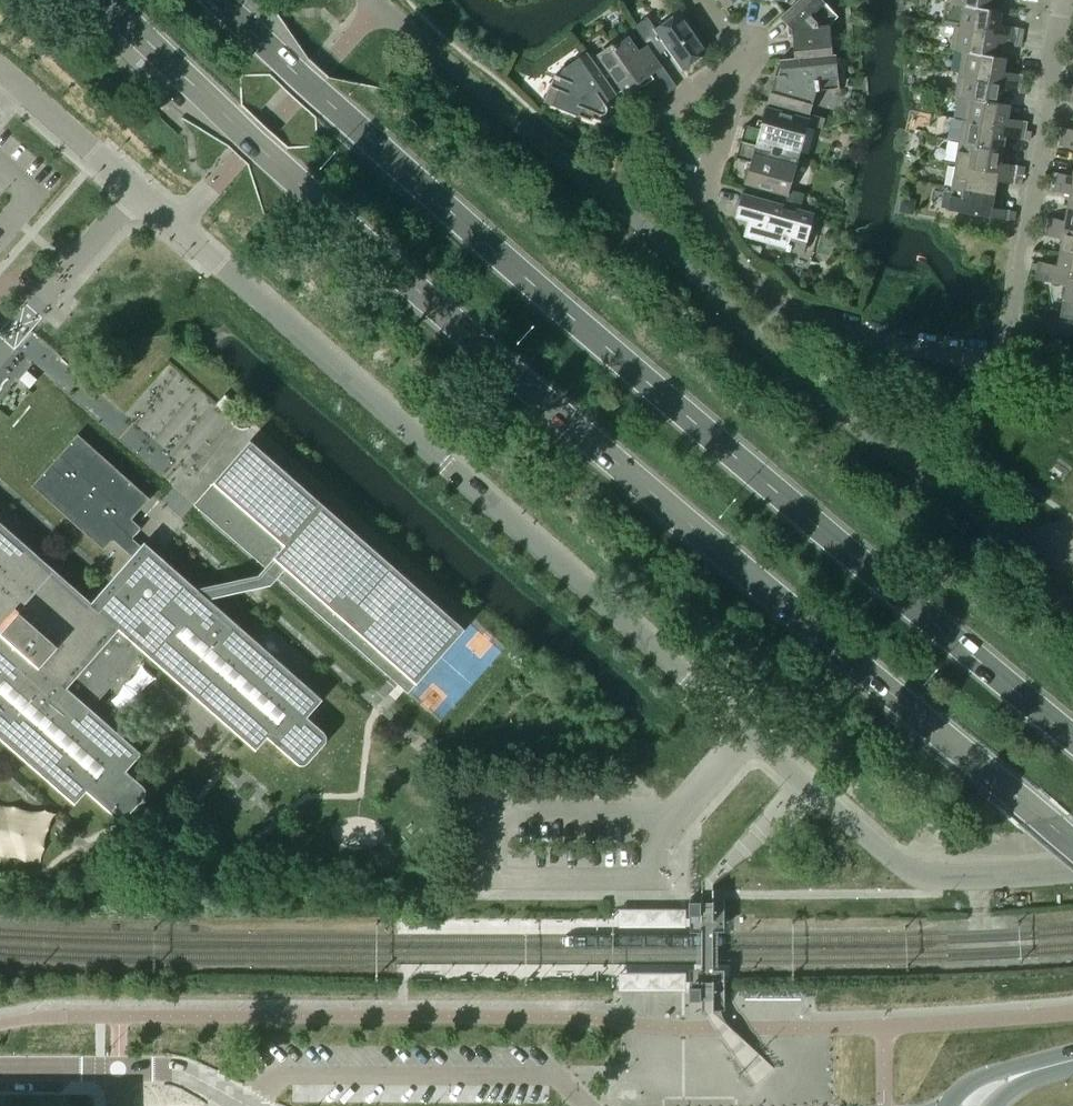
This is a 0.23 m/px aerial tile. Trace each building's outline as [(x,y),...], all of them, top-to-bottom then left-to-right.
[(726,8),(737,0),(720,0),(726,8)] [(838,16),(824,0),(798,0),(780,16),(792,28),(795,29),(795,34),(793,34),(794,56),(833,54),(830,24),(838,16)] [(991,0),(946,0),(946,1),(990,8),(991,0)] [(999,26),(1002,10),(990,8),(946,1),(946,2),(958,4),(954,26),(1017,37),(1018,28),(1004,25),(1004,27),(999,26)] [(708,50),(681,11),(656,29),(647,17),(634,26),(647,44),(656,57),(668,49),(682,69),(708,50)] [(1015,46),(1017,37),(954,26),(951,47),(994,55),(997,41),(1001,41),(1001,43),(1015,46)] [(677,86),(656,57),(647,44),(639,50),(629,35),(614,45),(613,43),(597,54),(627,97),(652,80),(663,96),(677,86)] [(1004,73),(1006,57),(994,55),(951,47),(950,48),(962,50),(959,72),(1021,83),(1023,74),(1008,72),(1008,74),(1004,73)] [(617,94),(587,52),(564,68),(561,76),(555,74),(544,101),(592,120),(595,111),(600,113),(603,114),(606,113),(608,110),(608,108),(607,105),(605,102),(617,94)] [(839,88),(836,53),(833,54),(794,56),(794,58),(779,60),(782,78),(780,84),(773,82),(767,102),(810,114),(816,90),(839,88)] [(999,102),(1001,87),(1006,88),(1005,90),(1020,92),(1021,83),(959,72),(955,94),(999,102)] [(1008,120),(1011,104),(999,102),(955,94),(955,95),(967,97),(963,119),(1026,130),(1027,121),(1013,119),(1012,120),(1008,120)] [(798,157),(808,124),(822,128),(825,118),(810,114),(808,119),(766,107),(760,128),(746,125),(741,141),(798,157)] [(1003,149),(1005,134),(1010,135),(1010,137),(1024,139),(1026,130),(963,119),(959,141),(1003,149)] [(1061,127),(1060,136),(1072,139),(1072,129),(1061,127)] [(1060,136),(1058,145),(1072,148),(1072,146),(1072,139),(1060,136)] [(789,189),(798,157),(741,141),(737,157),(751,161),(745,182),(788,194),(786,199),(801,203),(804,193),(789,189)] [(1000,164),(1003,149),(959,141),(955,164),(1016,174),(1017,165),(1005,163),(1005,165),(1000,164)] [(1014,183),(1016,174),(955,164),(951,186),(995,194),(998,179),(1002,179),(1002,181),(1014,183)] [(1072,177),(1068,176),(1068,175),(1054,172),(1052,181),(1072,185),(1072,172),(1072,177)] [(1052,181),(1050,190),(1065,192),(1065,191),(1070,191),(1067,207),(1072,208),(1072,185),(1052,181)] [(992,209),(995,194),(951,186),(947,209),(1008,220),(1010,210),(997,208),(997,209),(992,209)] [(804,252),(814,213),(797,209),(796,212),(783,208),(784,205),(742,193),(736,217),(748,220),(744,235),(749,236),(787,247),(786,249),(790,250),(791,248),(804,252)] [(1067,207),(1064,222),(1060,221),(1060,219),(1046,217),(1044,226),(1072,231),(1072,208),(1067,207)] [(1044,226),(1042,235),(1057,237),(1057,235),(1062,236),(1059,251),(1072,254),(1072,231),(1044,226)] [(1059,251),(1056,266),(1052,265),(1052,264),(1038,261),(1036,271),(1072,277),(1072,254),(1059,251)] [(1036,271),(1035,271),(1034,279),(1061,284),(1062,282),(1066,283),(1063,298),(1072,300),(1072,277),(1036,271)] [(1063,298),(1059,320),(1048,318),(1046,333),(1072,338),(1072,300),(1063,298)] [(76,803),(87,790),(117,816),(119,817),(121,818),(124,818),(126,817),(128,815),(145,796),(146,794),(147,792),(147,789),(146,787),(144,785),(127,770),(143,752),(119,732),(92,708),(136,657),(143,649),(174,676),(235,730),(257,749),(268,736),(298,762),(300,763),(302,764),(305,764),(307,763),(309,761),(326,742),(327,740),(328,738),(327,735),(327,733),(325,731),(308,716),(324,698),(309,686),(248,632),(209,597),(205,602),(154,557),(133,538),(142,527),(132,519),(151,498),(78,433),(32,485),(104,550),(114,539),(136,559),(111,587),(92,608),(67,585),(70,581),(0,520),(0,629),(1,630),(0,630),(0,736),(76,803)] [(409,692),(465,628),(252,439),(196,503),(267,566),(262,572),(275,582),(280,577),(409,692)] [(1034,520),(1040,511),(1036,508),(1030,517),(1034,520)]
